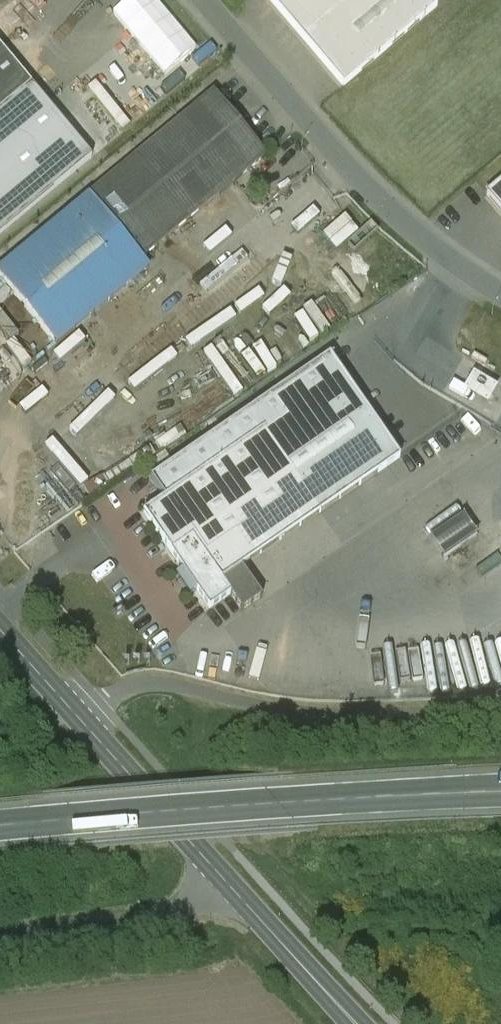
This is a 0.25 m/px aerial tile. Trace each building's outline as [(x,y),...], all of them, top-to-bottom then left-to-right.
[(0,9),(0,35),(34,7),(29,0),(11,0),(0,9)] [(344,87),(438,7),(432,0),(270,0),(344,87)] [(32,85),(0,47),(0,112),(32,85)] [(0,112),(0,235),(92,158),(48,104),(32,85),(0,112)] [(213,94),(89,197),(141,260),(265,157),(213,94)] [(487,195),(500,212),(500,184),(487,195)] [(0,271),(0,277),(56,346),(134,281),(136,284),(145,277),(143,274),(149,269),(141,260),(89,197),(0,271)] [(330,357),(151,480),(165,499),(144,514),(184,571),(177,576),(191,595),(198,591),(210,609),(231,595),(242,612),(262,598),(242,568),(400,459),(330,357)] [(497,388),(472,375),(463,393),(487,406),(497,388)] [(455,550),(473,543),(471,536),(461,540),(457,531),(449,534),(455,550)]
